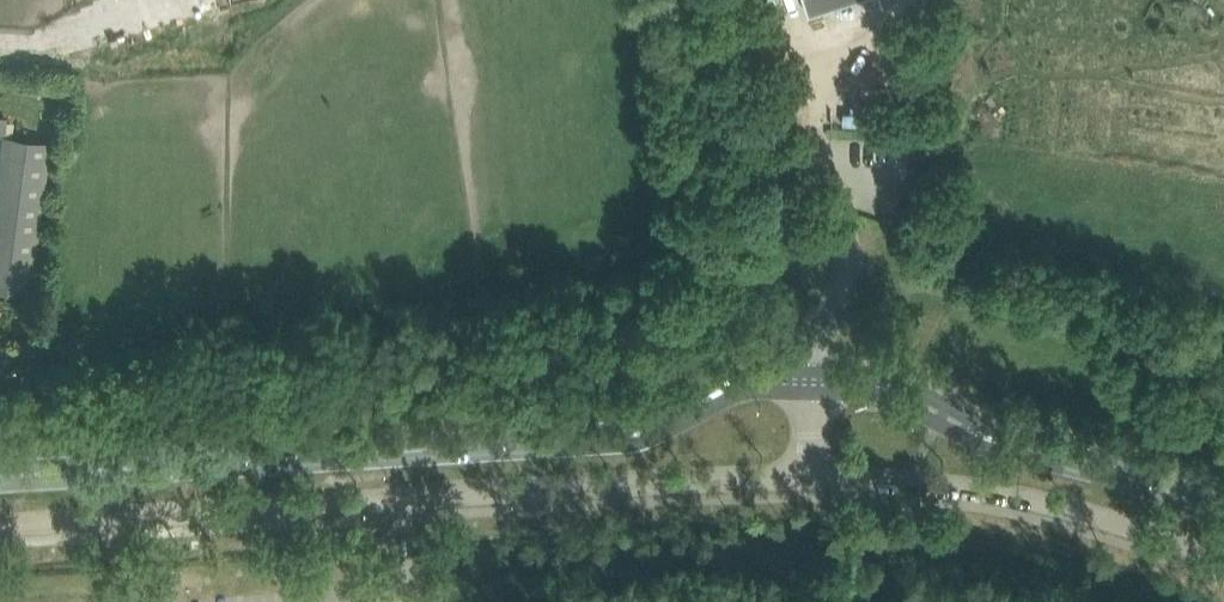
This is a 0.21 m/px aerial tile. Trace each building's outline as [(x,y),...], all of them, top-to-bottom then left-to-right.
[(809,15),(854,0),(805,0),(809,15)] [(52,143),(3,136),(0,157),(0,289),(31,293),(52,143)]
